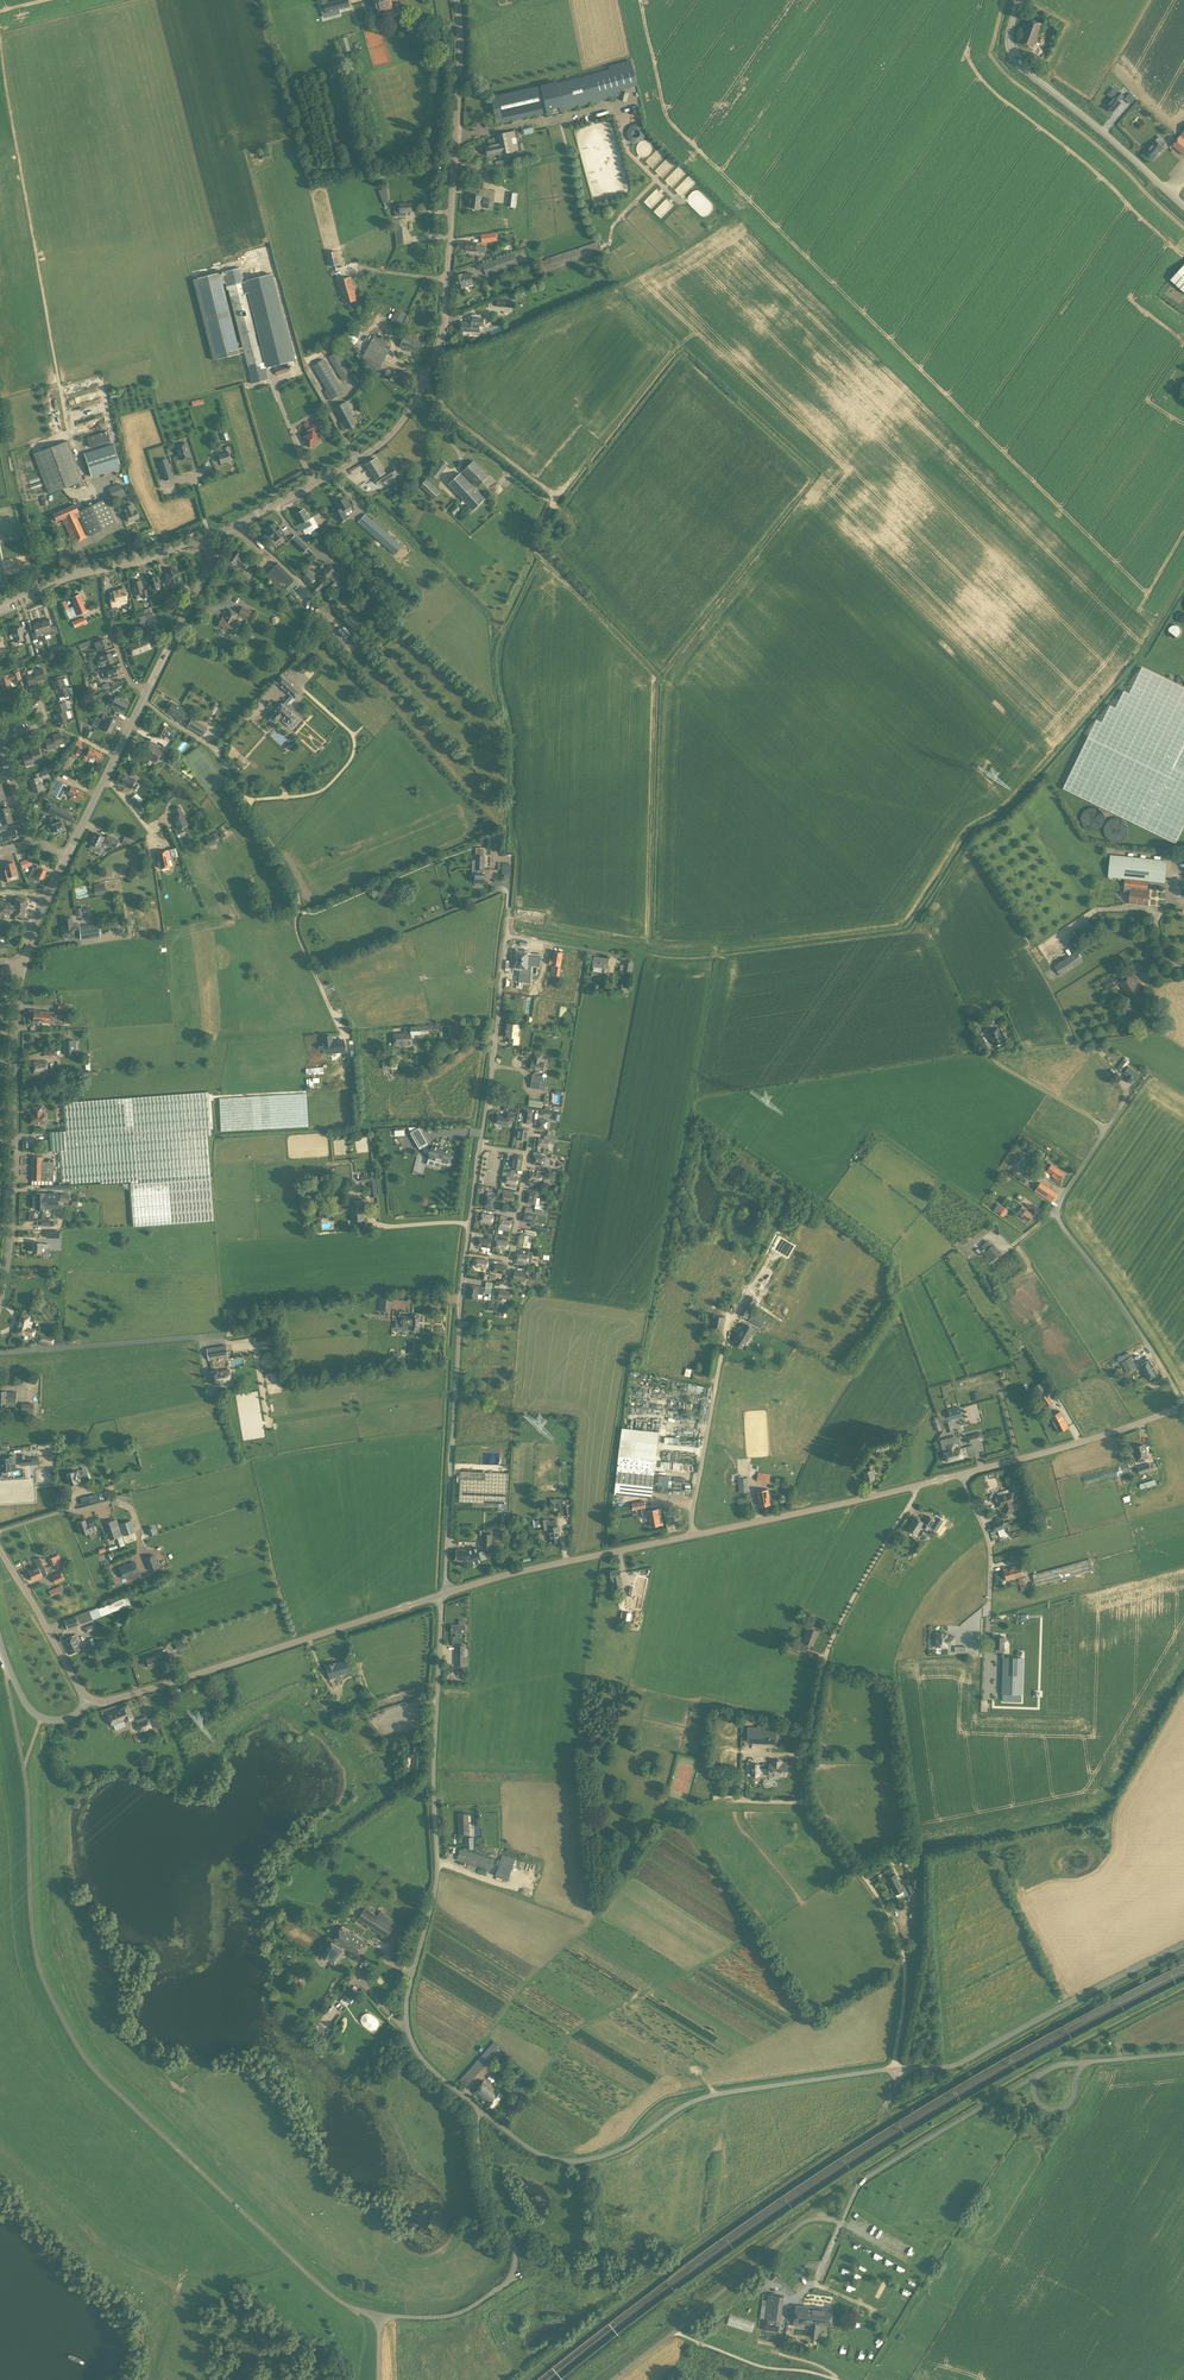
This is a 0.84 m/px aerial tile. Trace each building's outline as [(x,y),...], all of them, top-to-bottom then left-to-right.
[(350,7),(348,0),(339,0),(324,4),(326,13),(350,7)] [(393,10),(391,0),(375,0),(379,14),(380,17),(385,16),(384,12),(387,11),(388,14),(392,13),(391,10),(393,10)] [(1019,43),(1032,48),(1041,25),(1028,20),(1019,43)] [(394,29),(397,26),(396,22),(392,21),(389,24),(390,28),(394,29)] [(1053,28),(1048,36),(1054,39),(1058,31),(1053,28)] [(344,53),(351,51),(347,37),(340,39),(344,53)] [(542,85),(492,97),(498,122),(548,110),(548,114),(563,111),(563,109),(617,94),(616,90),(637,84),(630,61),(609,66),(610,70),(557,84),(557,82),(542,85)] [(1107,107),(1113,113),(1121,103),(1119,102),(1124,96),(1119,92),(1114,98),(1107,107)] [(1125,99),(1131,104),(1136,98),(1130,93),(1125,99)] [(643,124),(626,126),(629,143),(645,140),(643,124)] [(489,146),(486,147),(488,156),(502,153),(519,150),(517,143),(517,144),(509,146),(507,139),(508,139),(516,137),(515,131),(514,131),(506,133),(499,135),(499,137),(498,137),(499,143),(489,145),(489,146)] [(1172,145),(1183,155),(1183,131),(1172,145)] [(1163,147),(1155,141),(1146,153),(1153,159),(1163,147)] [(271,157),(269,149),(261,152),(263,160),(271,157)] [(388,202),(386,190),(379,190),(383,203),(388,202)] [(483,197),(483,198),(482,198),(482,196),(471,194),(470,201),(489,203),(490,198),(483,197)] [(406,212),(411,212),(410,203),(405,203),(405,202),(399,203),(400,204),(395,205),(396,216),(406,215),(406,212)] [(488,237),(489,241),(497,240),(496,232),(482,234),(482,238),(488,237)] [(542,273),(603,253),(599,241),(546,258),(546,260),(543,261),(542,259),(538,261),(542,273)] [(485,253),(485,247),(477,246),(477,242),(467,242),(466,250),(471,251),(471,252),(485,253)] [(336,251),(328,253),(331,265),(339,263),(336,251)] [(514,253),(482,263),(486,275),(518,265),(514,253)] [(1183,293),(1183,265),(1171,280),(1183,293)] [(226,274),(220,275),(222,284),(225,283),(226,286),(228,286),(252,384),(268,380),(265,367),(263,362),(246,294),(243,282),(245,282),(244,281),(244,278),(241,267),(226,271),(226,274)] [(466,286),(473,284),(470,272),(462,274),(455,276),(458,289),(466,287),(466,286)] [(220,275),(219,273),(198,278),(194,280),(213,360),(218,359),(239,354),(222,284),(220,275)] [(247,293),(264,362),(263,362),(265,367),(266,367),(293,360),(272,275),(244,281),(245,282),(243,282),(246,294),(247,293)] [(345,303),(357,300),(354,291),(355,291),(351,277),(338,281),(341,294),(343,294),(345,303)] [(511,307),(511,299),(509,298),(510,296),(505,296),(505,298),(497,298),(497,307),(511,307)] [(375,319),(387,319),(387,308),(375,308),(375,319)] [(397,320),(395,323),(400,326),(406,314),(396,309),(392,318),(397,320)] [(484,316),(471,315),(471,322),(462,322),(461,331),(471,332),(471,333),(479,333),(479,326),(483,326),(484,316)] [(358,339),(350,333),(346,338),(354,344),(358,339)] [(380,370),(382,365),(385,359),(390,350),(385,348),(389,341),(375,334),(371,341),(367,349),(361,360),(380,370)] [(418,353),(422,342),(414,339),(404,335),(400,347),(409,350),(410,350),(418,353)] [(353,374),(352,371),(351,372),(338,351),(328,357),(342,380),(353,374)] [(343,392),(323,359),(312,366),(327,390),(325,391),(329,400),(339,395),(343,392)] [(277,375),(290,370),(287,363),(274,368),(277,375)] [(383,378),(386,380),(387,378),(393,381),(398,373),(382,365),(380,370),(378,373),(384,376),(383,378)] [(347,429),(357,423),(353,415),(354,414),(347,401),(334,408),(341,421),(342,421),(347,429)] [(323,425),(320,420),(310,426),(307,421),(304,423),(309,433),(303,437),(309,447),(320,440),(314,430),(323,425)] [(90,448),(111,442),(107,431),(86,437),(90,448)] [(221,432),(221,434),(224,441),(226,441),(229,440),(226,431),(221,432)] [(77,488),(84,485),(68,441),(33,453),(48,493),(75,483),(77,488)] [(180,460),(190,457),(186,443),(176,446),(180,460)] [(89,478),(119,468),(112,446),(82,455),(89,478)] [(230,451),(228,447),(224,448),(226,453),(219,455),(222,463),(232,460),(229,452),(230,451)] [(397,474),(393,467),(385,472),(376,458),(366,465),(379,485),(397,474)] [(438,478),(448,463),(441,458),(430,472),(438,478)] [(404,469),(409,465),(406,460),(400,464),(404,469)] [(477,487),(490,476),(474,460),(462,472),(477,487)] [(169,467),(161,470),(166,484),(174,481),(169,467)] [(473,510),(485,499),(461,473),(449,484),(473,510)] [(440,492),(426,478),(420,485),(434,499),(437,502),(443,496),(440,492)] [(124,493),(120,483),(109,489),(113,498),(124,493)] [(339,522),(346,518),(342,510),(350,507),(348,502),(346,503),(344,498),(342,499),(342,498),(341,498),(339,499),(338,500),(339,501),(336,502),(339,509),(334,512),(339,522)] [(105,499),(79,511),(89,536),(116,523),(105,499)] [(61,519),(78,512),(75,504),(53,514),(57,521),(61,519)] [(131,521),(131,522),(134,521),(134,520),(139,517),(135,510),(132,504),(124,508),(126,514),(129,522),(131,521)] [(456,504),(450,510),(454,515),(460,509),(456,504)] [(302,523),(296,527),(299,532),(305,528),(307,532),(316,527),(314,523),(316,522),(313,517),(311,518),(308,513),(307,514),(304,509),(296,514),(302,523)] [(80,516),(78,512),(61,519),(63,524),(64,524),(73,543),(86,537),(79,523),(80,522),(78,518),(80,516)] [(402,546),(366,513),(358,522),(395,555),(402,546)] [(275,521),(265,529),(275,542),(285,534),(275,521)] [(325,525),(331,529),(334,525),(329,521),(325,525)] [(565,524),(559,532),(563,536),(569,528),(565,524)] [(319,534),(313,530),(310,535),(315,540),(319,534)] [(308,548),(295,536),(291,540),(304,552),(308,548)] [(304,552),(308,557),(312,553),(308,548),(304,552)] [(240,569),(241,568),(244,571),(250,563),(244,558),(245,557),(235,550),(228,559),(240,569)] [(283,592),(295,580),(278,563),(266,575),(283,592)] [(336,586),(343,579),(330,565),(323,572),(331,580),(327,584),(333,589),(336,592),(339,589),(336,586)] [(163,574),(166,584),(170,583),(170,584),(170,583),(171,586),(173,587),(177,586),(178,585),(177,582),(178,581),(175,569),(167,571),(167,573),(163,574)] [(252,577),(243,571),(240,575),(248,581),(252,577)] [(315,577),(309,571),(302,577),(312,587),(314,585),(311,582),(315,577)] [(160,587),(157,576),(150,578),(151,584),(147,585),(149,594),(156,592),(155,588),(160,587)] [(322,590),(326,585),(320,579),(311,588),(320,597),(324,592),(322,590)] [(142,598),(149,597),(147,589),(143,590),(141,580),(132,583),(136,595),(140,594),(142,598)] [(360,588),(365,592),(370,586),(366,582),(360,588)] [(120,605),(127,603),(124,589),(114,591),(115,596),(109,597),(111,608),(120,606),(120,605)] [(299,599),(301,597),(293,589),(291,591),(299,599)] [(77,615),(88,610),(84,602),(80,594),(70,598),(74,606),(73,607),(77,615)] [(326,603),(332,608),(338,602),(333,597),(326,603)] [(384,599),(377,606),(379,608),(386,601),(384,599)] [(391,603),(385,610),(390,615),(396,609),(391,603)] [(237,617),(239,618),(240,616),(248,619),(248,618),(251,620),(255,613),(251,611),(252,610),(242,606),(239,613),(229,608),(224,618),(223,618),(218,626),(231,632),(235,624),(234,623),(237,617)] [(115,609),(106,611),(108,617),(117,615),(115,609)] [(152,612),(144,615),(148,624),(155,622),(152,612)] [(353,629),(358,623),(350,615),(345,621),(353,629)] [(72,622),(75,628),(84,623),(84,625),(87,623),(84,616),(72,622)] [(51,634),(51,635),(56,633),(54,626),(51,627),(48,619),(41,621),(45,636),(51,634)] [(34,640),(38,639),(39,641),(46,639),(45,636),(41,621),(33,623),(35,632),(32,633),(34,640)] [(260,634),(265,624),(261,623),(260,625),(259,624),(256,629),(258,630),(257,632),(260,634)] [(359,624),(354,629),(358,633),(363,628),(359,624)] [(1170,636),(1180,636),(1180,626),(1169,626),(1170,636)] [(23,644),(30,642),(28,633),(23,634),(21,627),(11,629),(12,633),(10,634),(9,635),(10,638),(11,639),(14,638),(15,642),(22,640),(23,644)] [(108,647),(105,639),(99,641),(97,637),(91,640),(93,647),(100,644),(102,649),(108,647)] [(133,655),(151,648),(146,638),(129,645),(133,655)] [(65,649),(64,644),(49,649),(50,654),(66,649),(65,649)] [(6,649),(0,650),(0,652),(1,657),(8,656),(6,649)] [(113,662),(110,653),(98,657),(100,661),(104,660),(106,665),(113,662)] [(33,671),(34,673),(37,682),(37,681),(45,679),(42,668),(33,671)] [(109,678),(113,677),(118,675),(118,674),(119,674),(117,670),(116,670),(115,668),(111,669),(110,668),(101,671),(104,680),(105,680),(109,679),(109,678)] [(1142,668),(1129,693),(1124,691),(1116,708),(1110,705),(1102,722),(1097,720),(1063,788),(1176,843),(1183,826),(1183,688),(1142,668)] [(20,678),(18,672),(0,678),(0,684),(2,690),(11,687),(10,681),(20,678)] [(37,682),(34,673),(26,676),(29,686),(38,683),(37,681),(37,682)] [(60,676),(54,678),(55,680),(52,681),(55,690),(57,689),(65,686),(63,678),(61,679),(60,676)] [(271,718),(276,723),(282,716),(292,724),(298,718),(287,708),(301,693),(282,676),(277,682),(291,695),(280,708),(279,707),(276,710),(277,711),(271,718)] [(115,691),(123,686),(121,683),(113,688),(115,691)] [(57,689),(59,697),(70,694),(67,685),(65,686),(57,689)] [(124,712),(128,703),(115,696),(111,706),(124,712)] [(57,713),(65,711),(67,711),(65,702),(55,705),(57,713)] [(179,723),(186,711),(172,703),(167,712),(177,718),(175,721),(179,723)] [(65,711),(57,713),(55,714),(57,723),(68,720),(65,711)] [(98,729),(105,732),(106,730),(111,733),(113,728),(112,728),(114,723),(112,722),(115,717),(110,715),(109,717),(104,714),(101,720),(102,720),(98,729)] [(186,727),(202,737),(207,728),(191,718),(186,727)] [(163,739),(168,729),(159,724),(154,735),(163,739)] [(93,733),(87,730),(84,736),(90,738),(93,733)] [(52,737),(55,746),(63,743),(60,733),(52,735),(52,737)] [(56,748),(55,746),(52,737),(44,740),(48,750),(56,748)] [(155,762),(162,752),(150,743),(144,751),(150,755),(149,757),(155,762)] [(79,755),(82,748),(77,745),(73,753),(79,755)] [(30,753),(33,762),(41,759),(38,748),(30,751),(30,753)] [(88,761),(93,764),(95,760),(99,762),(103,755),(90,748),(87,755),(90,757),(88,761)] [(33,763),(33,762),(30,753),(22,755),(25,766),(33,763)] [(234,762),(243,769),(246,765),(238,758),(234,762)] [(45,789),(43,782),(42,779),(52,776),(50,770),(40,773),(41,776),(38,777),(30,780),(34,792),(45,789)] [(131,788),(131,787),(136,789),(138,784),(134,782),(135,779),(120,772),(116,781),(131,788)] [(60,799),(67,785),(55,779),(46,797),(50,799),(52,795),(60,799)] [(148,788),(151,784),(145,780),(142,785),(148,788)] [(70,799),(77,802),(78,799),(80,800),(84,793),(72,786),(68,794),(71,796),(70,799)] [(163,798),(166,802),(172,797),(169,794),(163,798)] [(136,807),(140,803),(133,795),(129,799),(136,807)] [(55,833),(65,829),(62,821),(61,821),(61,820),(62,818),(70,822),(73,816),(51,805),(47,813),(52,815),(55,816),(56,823),(52,824),(53,826),(48,827),(50,833),(55,832),(55,833)] [(179,806),(172,809),(176,817),(173,818),(178,830),(180,829),(181,832),(183,832),(186,830),(187,829),(186,826),(188,825),(184,816),(179,806)] [(1,809),(0,807),(0,817),(10,814),(8,807),(1,809)] [(1082,829),(1102,829),(1102,808),(1082,808),(1082,829)] [(12,822),(10,814),(0,817),(0,818),(2,825),(0,825),(0,830),(6,828),(5,824),(12,822)] [(1121,817),(1103,824),(1110,842),(1128,835),(1121,817)] [(15,829),(7,831),(6,832),(6,828),(0,830),(4,841),(17,837),(15,829)] [(214,844),(220,841),(216,832),(204,838),(206,842),(212,839),(214,844)] [(107,834),(106,838),(95,833),(90,843),(99,848),(101,843),(103,844),(103,843),(114,849),(119,840),(107,834)] [(168,859),(170,859),(170,858),(172,858),(178,856),(176,848),(166,850),(168,859)] [(484,886),(484,883),(485,883),(485,874),(484,874),(484,870),(485,870),(485,855),(484,855),(484,848),(476,848),(476,854),(475,854),(475,868),(472,868),(472,875),(474,877),(475,877),(475,882),(475,886),(484,886)] [(170,867),(168,859),(166,850),(157,852),(159,861),(161,869),(170,867)] [(1109,876),(1164,882),(1166,861),(1111,855),(1109,876)] [(29,858),(20,862),(23,869),(32,865),(29,858)] [(16,875),(13,862),(4,864),(6,872),(2,873),(4,881),(10,880),(9,877),(16,875)] [(46,871),(40,868),(41,867),(37,865),(36,868),(34,867),(28,877),(38,882),(40,878),(42,879),(46,871)] [(1148,889),(1148,881),(1125,879),(1124,893),(1130,893),(1129,902),(1148,904),(1150,891),(1148,891),(1148,889)] [(95,895),(106,894),(104,883),(93,885),(95,895)] [(380,890),(383,896),(394,892),(391,885),(380,890)] [(3,918),(3,914),(14,915),(14,916),(24,916),(24,910),(26,906),(25,905),(25,899),(15,898),(15,903),(1,902),(0,905),(0,918),(3,918)] [(82,916),(82,912),(90,912),(89,907),(82,908),(75,908),(76,917),(82,916)] [(79,924),(73,924),(72,917),(62,918),(63,926),(61,926),(62,939),(74,937),(73,929),(79,928),(80,939),(100,937),(99,923),(79,925),(79,924)] [(539,965),(540,956),(526,954),(527,950),(519,949),(518,953),(515,953),(514,960),(518,960),(518,963),(517,971),(525,972),(526,964),(539,965)] [(1061,976),(1084,961),(1077,950),(1054,966),(1061,976)] [(550,958),(549,964),(554,965),(554,966),(555,966),(554,975),(560,976),(560,975),(563,976),(564,969),(560,969),(562,953),(553,951),(552,958),(550,958)] [(593,971),(606,973),(607,968),(608,959),(594,957),(593,966),(594,967),(593,971)] [(631,972),(633,962),(625,961),(623,971),(631,972)] [(1103,982),(1108,990),(1112,988),(1119,983),(1114,975),(1110,977),(1109,975),(1106,977),(1107,980),(1103,982)] [(1130,998),(1141,990),(1131,975),(1120,982),(1130,998)] [(629,989),(622,987),(620,994),(627,996),(629,989)] [(328,997),(333,1007),(340,1003),(336,993),(328,997)] [(41,1022),(41,1011),(33,1011),(31,1011),(30,1025),(41,1025),(41,1022)] [(68,1024),(69,1013),(41,1011),(41,1022),(53,1023),(53,1024),(64,1024),(64,1023),(68,1024)] [(985,1015),(989,1024),(994,1021),(991,1013),(985,1015)] [(414,1038),(414,1035),(421,1035),(421,1034),(427,1033),(427,1032),(429,1032),(429,1031),(431,1031),(431,1033),(440,1032),(439,1025),(439,1023),(436,1023),(436,1025),(420,1026),(420,1025),(411,1026),(405,1027),(405,1033),(394,1034),(395,1044),(402,1044),(402,1046),(412,1045),(411,1038),(414,1038)] [(518,1025),(508,1023),(507,1036),(510,1037),(509,1043),(518,1044),(519,1037),(517,1037),(518,1025)] [(995,1046),(1004,1042),(997,1028),(989,1032),(995,1046)] [(327,1054),(345,1052),(344,1039),(332,1041),(332,1037),(325,1038),(327,1054)] [(64,1041),(65,1054),(74,1054),(74,1041),(64,1041)] [(1083,1049),(1086,1053),(1092,1047),(1088,1044),(1083,1049)] [(382,1059),(383,1070),(391,1070),(391,1062),(389,1062),(389,1059),(386,1059),(386,1054),(382,1055),(381,1050),(378,1050),(379,1059),(382,1059)] [(544,1059),(541,1059),(542,1055),(534,1054),(533,1060),(532,1060),(530,1069),(543,1071),(544,1062),(543,1062),(544,1059)] [(1127,1075),(1134,1080),(1139,1074),(1127,1065),(1130,1062),(1125,1058),(1117,1068),(1127,1075)] [(33,1074),(47,1073),(47,1061),(33,1061),(33,1074)] [(56,1071),(49,1072),(49,1082),(57,1081),(56,1071)] [(541,1083),(542,1077),(533,1075),(531,1088),(547,1091),(548,1084),(541,1083)] [(1131,1084),(1134,1080),(1127,1075),(1125,1079),(1131,1084)] [(319,1078),(300,1079),(301,1088),(307,1088),(307,1089),(320,1087),(319,1078)] [(133,1226),(213,1220),(210,1178),(207,1136),(210,1135),(208,1092),(63,1102),(65,1130),(50,1131),(50,1139),(43,1140),(43,1151),(59,1150),(61,1181),(68,1180),(68,1183),(99,1181),(99,1182),(99,1183),(130,1181),(133,1226)] [(40,1124),(44,1123),(44,1113),(42,1113),(42,1106),(32,1106),(32,1113),(30,1114),(31,1124),(36,1124),(36,1125),(40,1125),(40,1124)] [(531,1124),(533,1112),(525,1110),(523,1122),(531,1124)] [(514,1121),(515,1114),(508,1112),(507,1117),(498,1115),(496,1123),(508,1126),(509,1121),(514,1121)] [(546,1130),(548,1120),(538,1119),(537,1128),(546,1130)] [(528,1130),(522,1129),(522,1128),(517,1127),(517,1129),(516,1138),(526,1140),(528,1130)] [(424,1138),(418,1128),(411,1132),(417,1142),(417,1141),(424,1138)] [(551,1140),(539,1138),(537,1146),(549,1148),(551,1140)] [(448,1150),(448,1149),(447,1149),(447,1150),(444,1149),(445,1148),(440,1146),(440,1148),(437,1147),(437,1146),(436,1146),(435,1147),(432,1146),(431,1149),(428,1148),(427,1145),(421,1148),(424,1153),(428,1154),(430,1154),(429,1158),(435,1160),(436,1157),(443,1158),(442,1162),(448,1164),(450,1157),(449,1157),(450,1155),(451,1151),(448,1150)] [(545,1156),(533,1154),(532,1163),(543,1165),(545,1156)] [(53,1181),(53,1161),(42,1161),(42,1156),(32,1156),(31,1180),(53,1181)] [(514,1157),(512,1168),(521,1170),(522,1158),(514,1157)] [(1034,1162),(1029,1159),(1025,1165),(1030,1169),(1034,1162)] [(1047,1161),(1042,1168),(1058,1180),(1063,1173),(1047,1161)] [(368,1181),(370,1197),(378,1196),(375,1170),(367,1171),(368,1172),(364,1172),(364,1176),(360,1176),(361,1182),(368,1181)] [(545,1171),(541,1170),(541,1174),(530,1172),(529,1180),(541,1182),(542,1174),(544,1174),(545,1171)] [(507,1171),(507,1175),(505,1183),(517,1185),(518,1177),(510,1176),(511,1172),(507,1171)] [(1052,1201),(1057,1193),(1040,1183),(1036,1190),(1052,1201)] [(537,1193),(528,1191),(526,1203),(535,1204),(537,1193)] [(36,1193),(36,1209),(44,1209),(44,1208),(57,1208),(58,1193),(36,1193)] [(69,1193),(60,1193),(59,1202),(68,1202),(69,1193)] [(503,1193),(502,1201),(513,1203),(515,1195),(503,1193)] [(484,1206),(493,1207),(495,1196),(486,1194),(484,1206)] [(320,1204),(321,1217),(329,1217),(328,1200),(323,1200),(323,1203),(320,1204)] [(353,1221),(364,1219),(363,1210),(364,1210),(363,1200),(350,1202),(351,1211),(352,1211),(353,1221)] [(1026,1208),(1022,1205),(1017,1212),(1028,1221),(1033,1215),(1026,1209),(1026,1208)] [(1001,1206),(997,1212),(1004,1217),(1008,1211),(1001,1206)] [(493,1223),(494,1215),(482,1213),(481,1221),(493,1223)] [(524,1213),(523,1221),(531,1223),(530,1226),(534,1227),(536,1215),(524,1213)] [(501,1215),(500,1219),(499,1227),(511,1228),(512,1221),(504,1219),(504,1216),(501,1215)] [(527,1247),(529,1235),(521,1234),(519,1246),(527,1247)] [(491,1236),(488,1235),(487,1239),(479,1238),(478,1246),(490,1247),(491,1236)] [(498,1236),(497,1240),(496,1248),(508,1249),(509,1242),(507,1242),(508,1238),(498,1236)] [(48,1248),(48,1244),(41,1243),(33,1242),(32,1252),(41,1252),(41,1248),(48,1248)] [(1000,1253),(992,1244),(983,1253),(991,1261),(1000,1253)] [(532,1252),(528,1251),(527,1254),(517,1253),(516,1261),(528,1263),(529,1255),(531,1255),(532,1252)] [(489,1259),(477,1257),(475,1266),(488,1268),(489,1259)] [(507,1265),(494,1263),(493,1272),(505,1274),(507,1265)] [(526,1272),(515,1270),(513,1279),(525,1281),(526,1272)] [(486,1286),(486,1287),(485,1293),(489,1293),(488,1296),(490,1296),(490,1293),(491,1293),(491,1287),(492,1287),(492,1283),(485,1282),(484,1286),(486,1286)] [(483,1294),(483,1287),(470,1285),(469,1298),(477,1299),(478,1294),(483,1294)] [(510,1299),(511,1291),(497,1289),(496,1294),(498,1294),(498,1297),(510,1299)] [(389,1312),(390,1297),(380,1296),(379,1311),(389,1312)] [(756,1301),(749,1296),(742,1309),(749,1313),(756,1301)] [(747,1321),(761,1327),(765,1318),(752,1312),(747,1321)] [(25,1334),(33,1336),(35,1329),(27,1327),(30,1316),(21,1314),(19,1321),(18,1326),(16,1333),(25,1335),(25,1334)] [(412,1327),(411,1331),(419,1331),(419,1325),(419,1321),(420,1315),(412,1314),(412,1316),(403,1315),(402,1327),(412,1327)] [(721,1333),(724,1317),(714,1315),(711,1331),(721,1333)] [(742,1348),(751,1334),(742,1328),(733,1343),(742,1348)] [(54,1338),(39,1334),(38,1341),(39,1341),(38,1344),(48,1346),(51,1346),(52,1344),(53,1344),(54,1338)] [(222,1349),(208,1352),(209,1359),(224,1357),(222,1349)] [(1127,1373),(1137,1367),(1131,1357),(1121,1362),(1127,1373)] [(1148,1380),(1158,1374),(1149,1360),(1140,1365),(1148,1380)] [(1118,1373),(1122,1380),(1127,1376),(1126,1373),(1124,1374),(1120,1367),(1117,1369),(1119,1373),(1118,1373)] [(490,1368),(490,1377),(499,1377),(499,1369),(490,1368)] [(218,1370),(211,1371),(213,1385),(220,1384),(220,1382),(226,1381),(231,1380),(229,1369),(224,1370),(224,1371),(218,1372),(218,1370)] [(1047,1394),(1052,1390),(1049,1385),(1037,1392),(1046,1407),(1052,1403),(1047,1394)] [(16,1391),(0,1391),(0,1403),(5,1403),(5,1402),(16,1403),(16,1391)] [(497,1403),(509,1404),(510,1392),(498,1391),(497,1403)] [(33,1403),(21,1403),(21,1416),(33,1416),(33,1403)] [(947,1410),(949,1417),(961,1414),(959,1407),(947,1410)] [(1068,1427),(1064,1419),(1060,1411),(1049,1416),(1058,1432),(1068,1427)] [(485,1427),(486,1413),(473,1412),(473,1426),(485,1427)] [(933,1421),(937,1431),(942,1429),(938,1419),(933,1421)] [(485,1422),(484,1437),(490,1437),(490,1442),(500,1442),(500,1437),(496,1437),(497,1422),(485,1422)] [(622,1427),(614,1493),(651,1497),(654,1475),(659,1431),(622,1427)] [(877,1452),(888,1449),(886,1442),(875,1445),(877,1452)] [(944,1452),(946,1461),(962,1457),(960,1448),(956,1449),(954,1442),(946,1445),(948,1451),(944,1452)] [(1139,1459),(1140,1462),(1145,1460),(1144,1457),(1147,1456),(1143,1444),(1135,1447),(1139,1459)] [(9,1455),(9,1458),(1,1458),(2,1466),(0,1466),(0,1474),(6,1474),(6,1471),(10,1471),(10,1462),(15,1461),(15,1455),(9,1455)] [(20,1465),(39,1464),(38,1457),(31,1458),(31,1457),(25,1457),(25,1458),(19,1459),(20,1465)] [(1085,1485),(1131,1473),(1128,1463),(1082,1476),(1085,1485)] [(1135,1468),(1136,1473),(1139,1472),(1140,1474),(1147,1472),(1148,1476),(1153,1474),(1152,1471),(1149,1463),(1137,1467),(1135,1468)] [(863,1472),(864,1476),(865,1476),(866,1481),(873,1479),(873,1475),(876,1474),(875,1469),(872,1469),(871,1465),(867,1466),(868,1471),(864,1472),(863,1472)] [(79,1476),(77,1470),(66,1474),(70,1485),(77,1482),(77,1484),(89,1480),(87,1473),(79,1476)] [(498,1507),(498,1503),(508,1503),(509,1473),(460,1471),(459,1502),(473,1502),(473,1506),(498,1507)] [(747,1471),(737,1472),(739,1492),(749,1492),(747,1471)] [(756,1480),(769,1483),(770,1474),(758,1472),(756,1480)] [(659,1475),(658,1486),(668,1487),(669,1476),(659,1475)] [(1155,1481),(1152,1478),(1141,1486),(1144,1490),(1155,1481)] [(760,1506),(770,1504),(769,1496),(768,1489),(756,1491),(758,1498),(760,1506)] [(109,1490),(80,1497),(82,1505),(92,1502),(93,1503),(102,1500),(102,1501),(104,1500),(104,1499),(109,1497),(111,1496),(111,1494),(110,1494),(109,1490)] [(1012,1503),(1014,1502),(1012,1497),(1014,1496),(1014,1495),(1013,1492),(1012,1492),(1010,1492),(997,1497),(995,1498),(995,1499),(996,1502),(997,1503),(999,1502),(1001,1507),(1003,1506),(1006,1514),(1015,1511),(1012,1503)] [(563,1505),(562,1498),(550,1499),(551,1504),(559,1503),(560,1516),(571,1514),(570,1505),(563,1505)] [(633,1509),(641,1508),(643,1519),(648,1518),(649,1518),(650,1526),(661,1524),(659,1516),(660,1516),(658,1509),(646,1511),(645,1507),(644,1501),(632,1503),(633,1509)] [(935,1520),(928,1515),(923,1522),(915,1517),(907,1529),(917,1535),(922,1527),(928,1531),(935,1520)] [(97,1529),(93,1517),(77,1522),(81,1534),(97,1529)] [(116,1519),(107,1522),(112,1539),(122,1536),(116,1519)] [(556,1520),(549,1521),(548,1519),(546,1520),(546,1519),(540,1519),(541,1530),(547,1529),(547,1527),(549,1527),(552,1542),(559,1541),(559,1536),(560,1536),(558,1526),(557,1526),(556,1520)] [(991,1523),(994,1532),(1005,1528),(1006,1529),(1009,1528),(1008,1525),(1005,1526),(1003,1519),(991,1523)] [(131,1520),(120,1524),(122,1531),(123,1535),(135,1531),(133,1528),(131,1520)] [(507,1527),(501,1526),(501,1529),(497,1529),(496,1535),(507,1536),(507,1527)] [(929,1534),(924,1531),(920,1535),(926,1539),(929,1534)] [(491,1549),(492,1534),(483,1534),(483,1548),(491,1549)] [(469,1556),(470,1559),(472,1564),(482,1561),(478,1549),(470,1552),(471,1555),(471,1556),(471,1555),(469,1556)] [(470,1559),(469,1556),(471,1555),(471,1556),(471,1555),(470,1552),(468,1553),(468,1550),(457,1550),(457,1559),(470,1559)] [(48,1559),(51,1565),(57,1563),(62,1561),(59,1554),(54,1556),(48,1559)] [(158,1567),(153,1555),(145,1557),(150,1570),(158,1567)] [(42,1577),(48,1575),(40,1557),(34,1559),(37,1566),(29,1570),(33,1581),(42,1577)] [(1035,1586),(1093,1570),(1090,1559),(1032,1575),(1035,1586)] [(123,1578),(131,1575),(138,1572),(134,1562),(127,1564),(127,1565),(119,1568),(123,1578)] [(215,1575),(219,1569),(213,1565),(209,1571),(215,1575)] [(1006,1580),(1022,1576),(1020,1565),(1003,1569),(1006,1580)] [(617,1585),(622,1584),(619,1569),(610,1571),(611,1578),(616,1577),(617,1585)] [(55,1583),(64,1579),(60,1571),(52,1575),(55,1583)] [(629,1606),(641,1609),(643,1597),(636,1596),(637,1587),(645,1588),(647,1577),(635,1574),(629,1606)] [(1026,1584),(1024,1577),(1018,1579),(1019,1586),(1026,1584)] [(51,1596),(62,1591),(60,1585),(49,1590),(51,1596)] [(60,1621),(63,1629),(67,1628),(67,1629),(79,1624),(131,1604),(128,1596),(113,1602),(98,1608),(97,1607),(75,1615),(60,1621)] [(122,1616),(113,1619),(116,1626),(124,1623),(122,1616)] [(465,1633),(465,1620),(459,1620),(459,1625),(451,1624),(451,1631),(451,1632),(460,1632),(460,1633),(465,1633)] [(86,1632),(96,1628),(94,1623),(84,1627),(86,1632)] [(812,1646),(818,1631),(814,1630),(814,1629),(814,1627),(811,1626),(810,1627),(809,1628),(803,1642),(806,1643),(806,1645),(791,1639),(788,1646),(806,1653),(808,1647),(809,1645),(812,1646)] [(954,1644),(954,1636),(947,1636),(947,1633),(936,1633),(936,1647),(947,1647),(947,1644),(954,1644)] [(68,1654),(81,1648),(75,1635),(62,1640),(68,1654)] [(996,1652),(1002,1652),(1004,1652),(1004,1637),(994,1636),(994,1641),(993,1640),(993,1650),(996,1651),(996,1652)] [(189,1646),(187,1640),(175,1644),(177,1650),(189,1646)] [(457,1665),(468,1666),(468,1658),(465,1658),(465,1645),(457,1645),(456,1658),(457,1658),(457,1665)] [(99,1647),(92,1650),(93,1651),(95,1657),(102,1654),(99,1648),(99,1647)] [(165,1659),(164,1657),(168,1656),(166,1652),(168,1652),(167,1650),(166,1650),(165,1649),(154,1653),(155,1656),(146,1658),(146,1659),(142,1660),(142,1661),(142,1662),(142,1663),(143,1664),(144,1665),(148,1664),(149,1668),(158,1664),(157,1661),(165,1659)] [(1002,1701),(1021,1701),(1021,1694),(1022,1694),(1023,1658),(1003,1657),(1001,1693),(1002,1693),(1002,1701)] [(327,1674),(329,1674),(330,1679),(335,1677),(335,1676),(350,1671),(347,1660),(336,1664),(335,1663),(326,1666),(327,1669),(326,1670),(325,1671),(326,1673),(326,1674),(327,1674)] [(125,1721),(133,1717),(127,1704),(120,1707),(120,1708),(107,1713),(112,1726),(125,1720),(125,1721)] [(148,1729),(148,1728),(152,1726),(148,1718),(147,1718),(146,1715),(135,1720),(137,1723),(136,1723),(136,1724),(136,1726),(137,1729),(139,1730),(139,1732),(142,1730),(144,1731),(148,1729)] [(160,1724),(156,1715),(149,1718),(152,1727),(160,1724)] [(767,1724),(757,1723),(757,1728),(747,1727),(747,1741),(776,1742),(776,1728),(767,1728),(767,1724)] [(785,1776),(786,1765),(781,1765),(781,1764),(770,1763),(770,1765),(751,1764),(750,1775),(759,1775),(759,1769),(770,1769),(769,1775),(785,1776)] [(459,1820),(456,1820),(456,1823),(459,1823),(459,1834),(469,1833),(468,1813),(459,1814),(459,1820)] [(474,1848),(473,1837),(465,1837),(466,1848),(474,1848)] [(490,1871),(494,1860),(460,1848),(457,1859),(479,1867),(486,1870),(490,1871)] [(508,1880),(515,1859),(502,1854),(495,1875),(508,1880)] [(886,1876),(893,1873),(890,1867),(883,1870),(886,1876)] [(891,1887),(888,1889),(891,1894),(894,1893),(895,1894),(903,1890),(906,1895),(907,1898),(910,1896),(909,1894),(913,1892),(911,1887),(913,1886),(911,1882),(909,1883),(902,1887),(895,1874),(887,1878),(891,1887)] [(377,1916),(365,1908),(357,1919),(386,1937),(396,1921),(380,1911),(377,1916)] [(345,1948),(357,1956),(366,1941),(342,1926),(333,1940),(345,1948)] [(325,1961),(327,1960),(328,1958),(335,1963),(345,1948),(333,1940),(322,1957),(321,1959),(325,1961)] [(349,2003),(358,1992),(350,1986),(341,1997),(349,2003)] [(360,2024),(376,2030),(380,2017),(364,2012),(360,2024)] [(354,2025),(352,2028),(368,2037),(370,2034),(354,2025)] [(493,2053),(499,2047),(493,2042),(459,2080),(465,2086),(494,2054),(493,2053)] [(493,2107),(503,2094),(496,2089),(496,2090),(484,2080),(475,2092),(487,2101),(486,2102),(493,2107)] [(781,2320),(784,2295),(767,2294),(764,2318),(781,2320)] [(809,2337),(818,2338),(819,2324),(831,2326),(832,2310),(795,2306),(794,2321),(811,2323),(809,2337)] [(729,2315),(727,2326),(753,2331),(755,2321),(729,2315)]
